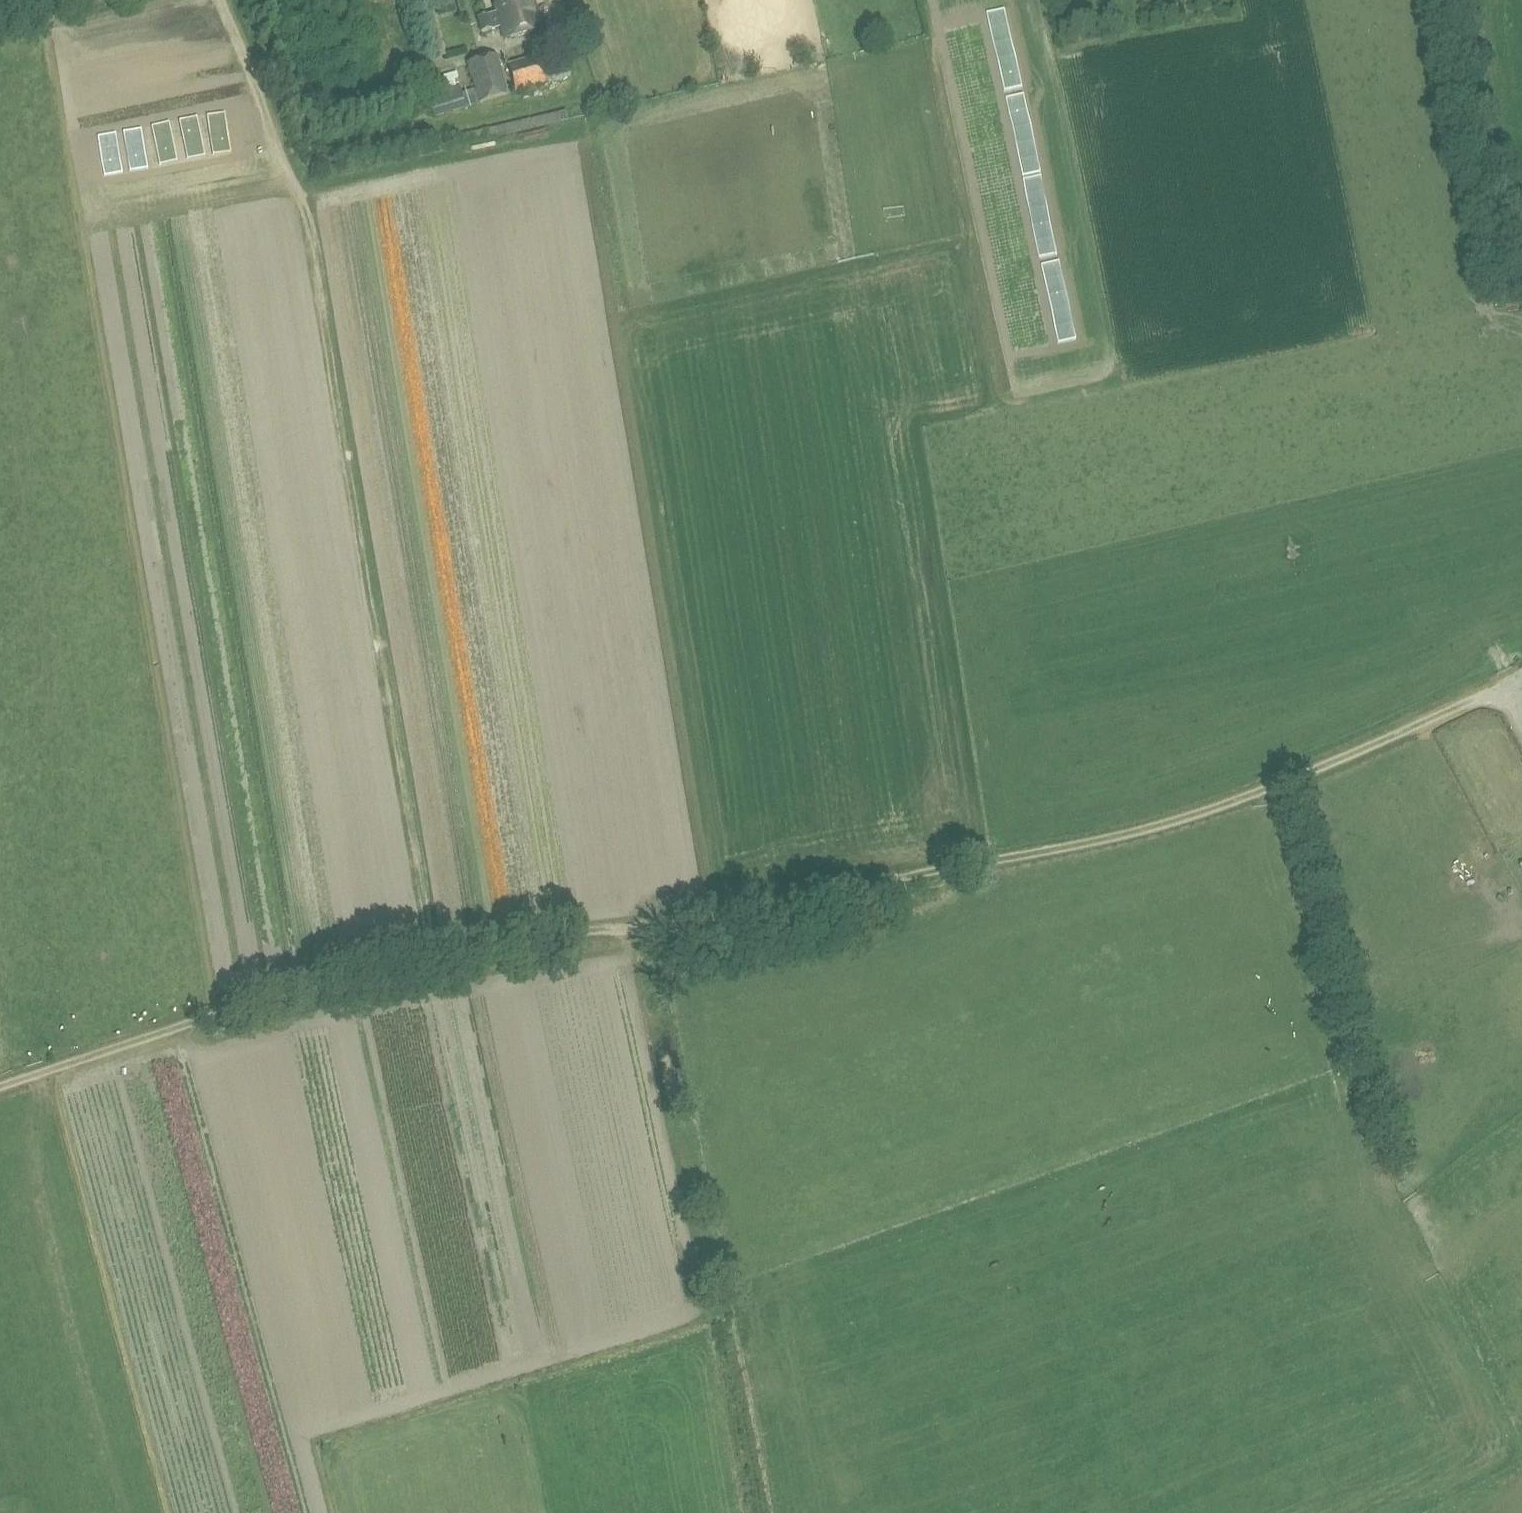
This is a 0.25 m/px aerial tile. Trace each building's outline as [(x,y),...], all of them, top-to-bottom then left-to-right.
[(505,39),(540,29),(532,0),(497,0),(499,8),(497,9),(497,11),(476,18),(481,33),(502,28),(505,39)] [(496,53),(467,62),(479,103),(508,94),(496,53)] [(537,57),(507,66),(516,92),(546,83),(537,57)] [(466,107),(460,84),(429,93),(436,116),(466,107)]
